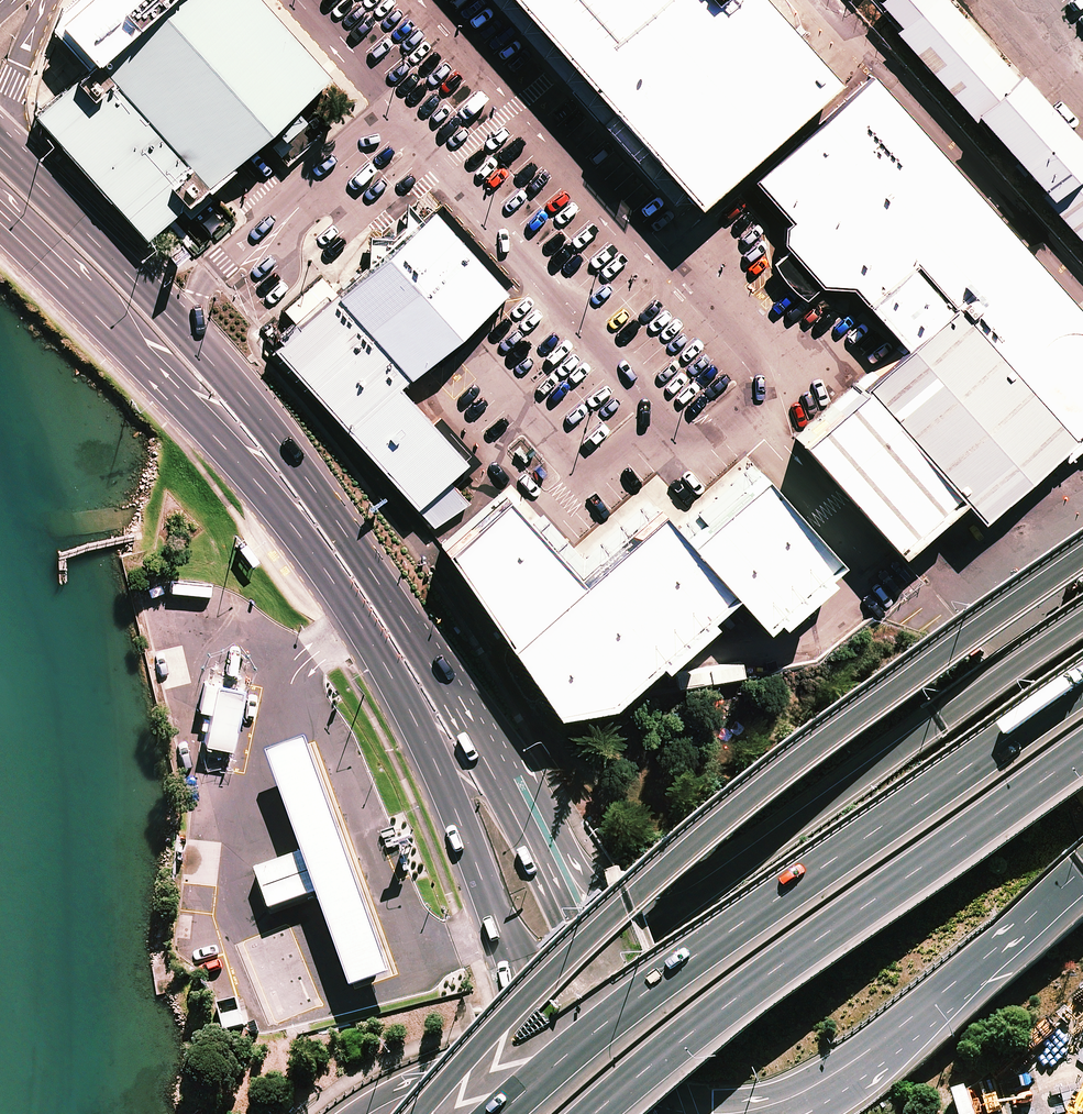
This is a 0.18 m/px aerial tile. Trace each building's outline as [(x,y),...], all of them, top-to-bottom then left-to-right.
[(102,64),(171,0),(89,0),(64,23),(102,64)] [(102,64),(211,189),(213,187),(276,129),(287,140),(308,120),(298,108),(333,76),(264,0),(171,0),(102,64)] [(702,200),(836,80),(764,0),(522,0),(702,200)] [(893,15),(1082,237),(1082,144),(960,0),(911,0),(893,15)] [(211,189),(102,64),(38,111),(148,240),(211,189)] [(867,72),(751,177),(785,218),(779,224),(778,240),(785,248),(770,260),(802,297),(817,284),(849,285),(898,340),(946,299),(1064,433),(1051,446),(1062,459),(1082,440),(1082,316),(867,72)] [(509,291),(435,210),(340,296),(411,378),(509,291)] [(411,378),(340,296),(274,349),(436,527),(470,501),(451,481),(469,461),(402,386),(411,378)] [(1064,433),(946,299),(898,340),(855,379),(952,492),(971,514),(1064,433)] [(952,492),(855,379),(791,435),(889,546),(952,492)] [(757,617),(831,555),(754,470),(680,536),(651,504),(574,575),(497,489),(435,543),(548,706),(603,696),(727,583),(757,617)] [(247,539),(239,545),(251,564),(259,558),(247,539)] [(213,713),(219,684),(206,681),(201,710),(213,713)] [(247,689),(219,684),(213,713),(207,743),(234,750),(247,689)] [(398,979),(315,742),(273,757),(310,855),(323,895),(359,994),(398,979)] [(323,895),(310,855),(260,873),(274,914),(323,895)]
